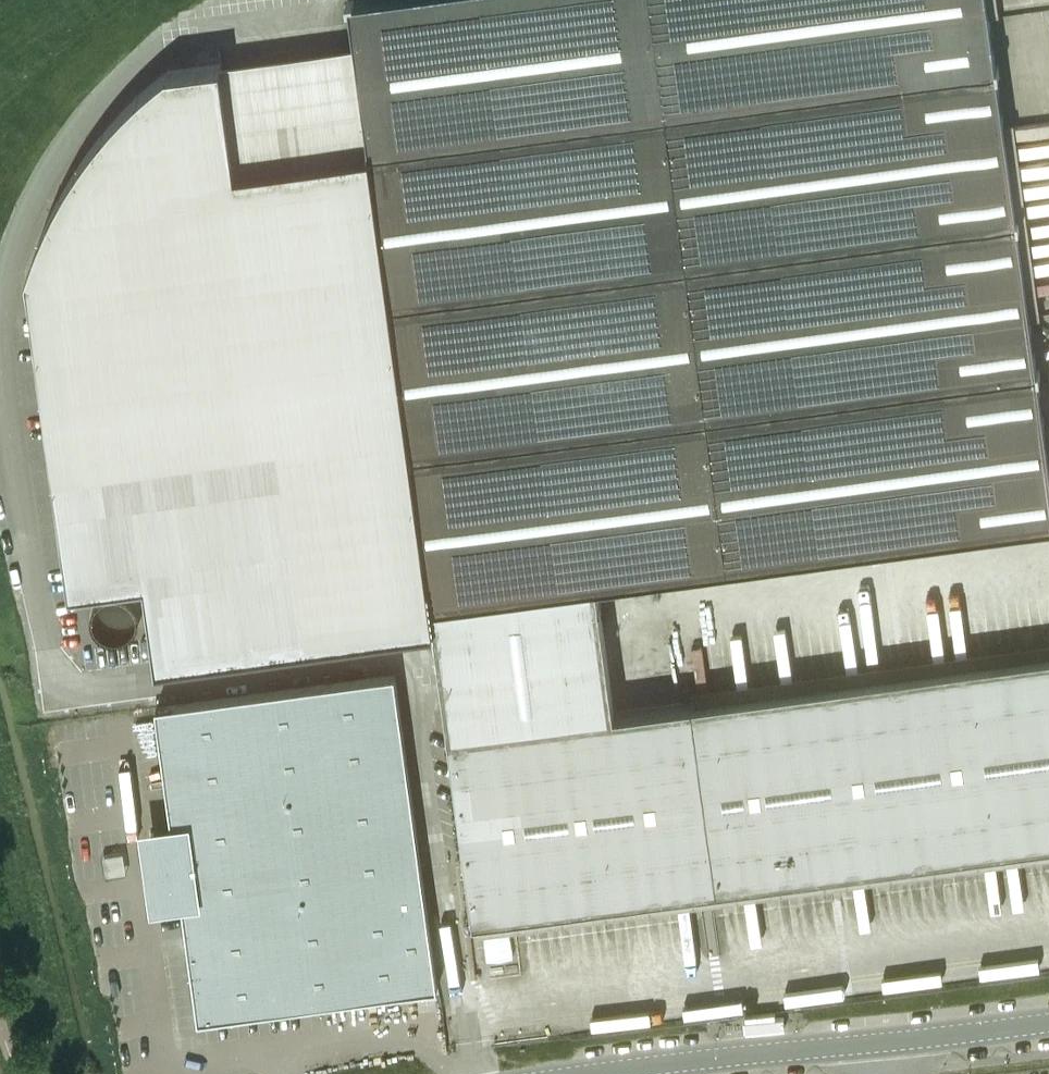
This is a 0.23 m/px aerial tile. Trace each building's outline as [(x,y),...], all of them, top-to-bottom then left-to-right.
[(158,666),(435,628),(475,919),(1048,842),(1048,653),(616,712),(599,584),(1048,523),(1048,444),(989,0),(347,0),(353,45),(167,71),(159,78),(153,83),(145,90),(139,95),(131,103),(120,114),(113,122),(103,133),(96,142),(92,148),(85,157),(79,166),(71,179),(63,192),(56,205),(51,215),(46,225),(42,236),(36,249),(34,257),(32,264),(28,274),(71,591),(146,580),(158,666)] [(175,833),(156,836),(164,893),(182,890),(200,1018),(439,986),(397,673),(157,705),(175,833)] [(776,1012),(745,1015),(746,1022),(742,1023),(744,1035),(786,1031),(785,1020),(777,1021),(776,1012)]
